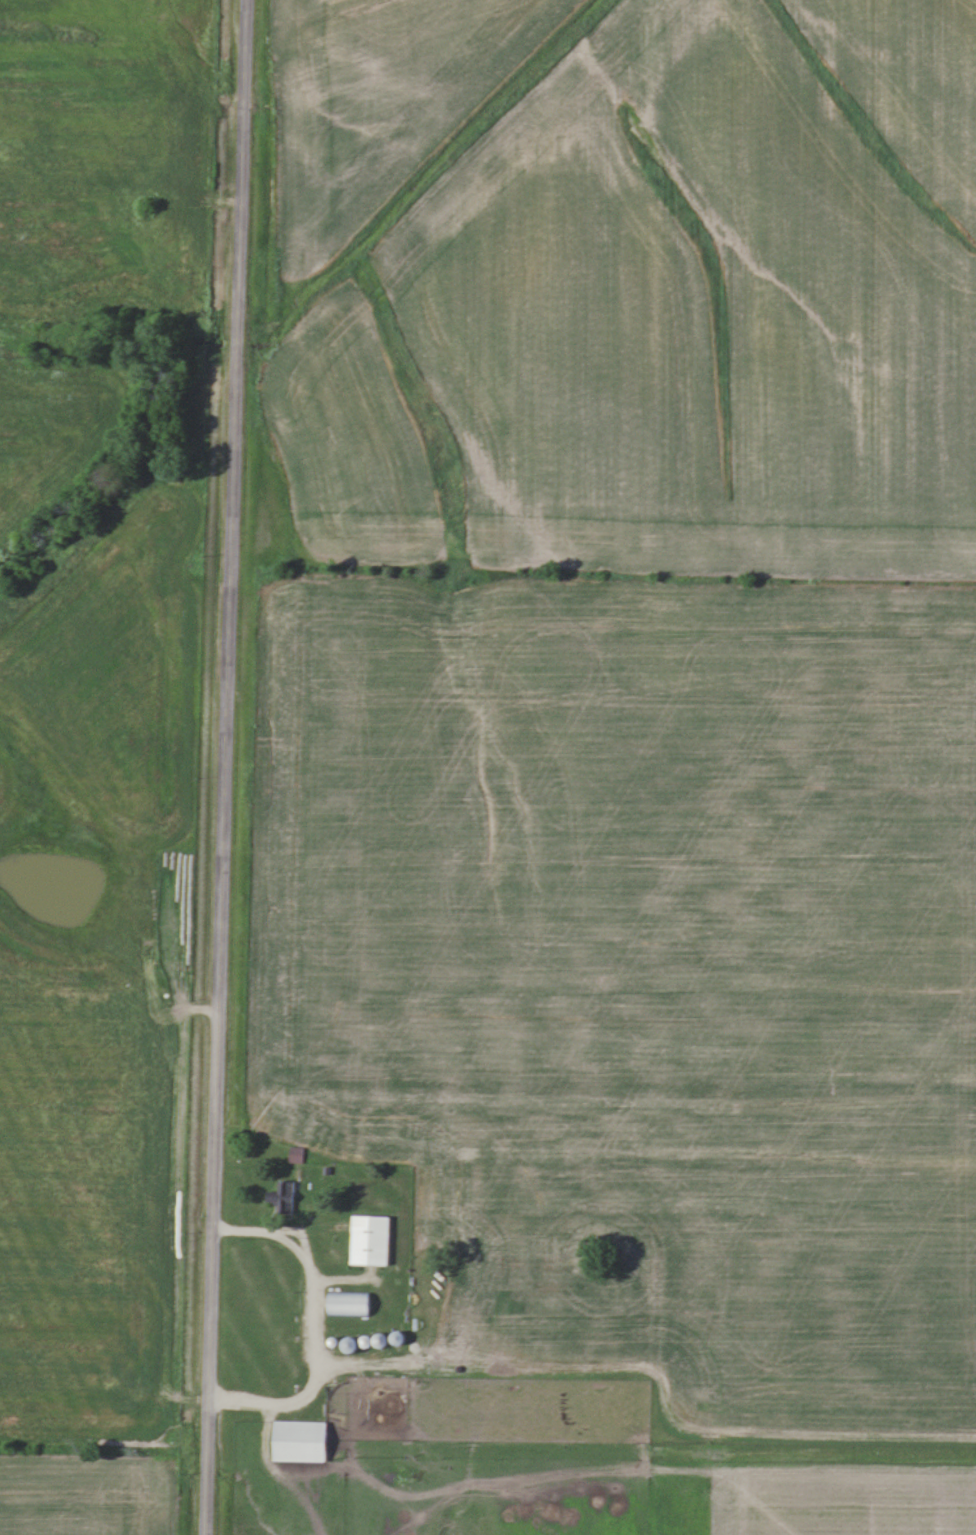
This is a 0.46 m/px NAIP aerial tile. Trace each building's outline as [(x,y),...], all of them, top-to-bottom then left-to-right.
[(301,1148),(289,1148),(288,1162),(300,1163),(301,1148)] [(293,1214),(293,1182),(276,1182),(276,1193),(266,1193),(266,1204),(274,1204),(274,1214),(293,1214)] [(388,1266),(388,1216),(351,1216),(351,1266),(388,1266)] [(368,1292),(326,1292),(326,1316),(368,1316),(368,1292)] [(273,1422),(273,1462),(326,1462),(326,1422),(273,1422)]
